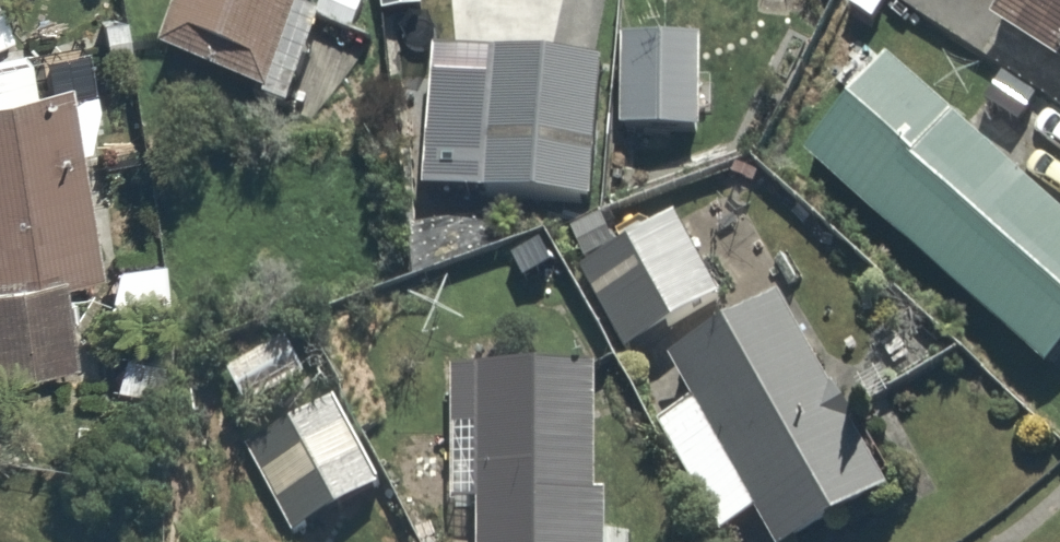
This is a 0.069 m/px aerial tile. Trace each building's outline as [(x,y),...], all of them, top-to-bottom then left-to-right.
[(157,44),(275,91),(305,14),(351,32),(363,0),(174,0),(157,44)] [(983,17),(1059,64),(1059,0),(993,0),(983,17)] [(0,43),(0,362),(73,349),(62,284),(103,277),(60,33),(0,43)] [(696,42),(618,43),(619,134),(697,133),(696,42)] [(601,57),(490,45),(474,187),(586,199),(601,57)] [(800,152),(1040,366),(1059,344),(1059,213),(885,56),(847,99),(800,152)] [(685,206),(574,265),(619,349),(730,289),(685,206)] [(788,293),(676,353),(699,396),(656,420),(713,527),(757,504),(778,541),(807,541),(896,495),(788,293)] [(308,382),(283,336),(228,367),(253,412),(308,382)] [(593,358),(450,358),(450,495),(474,495),(474,541),(604,541),(604,482),(593,482),(593,358)] [(331,388),(242,438),(289,537),(380,486),(331,388)]
